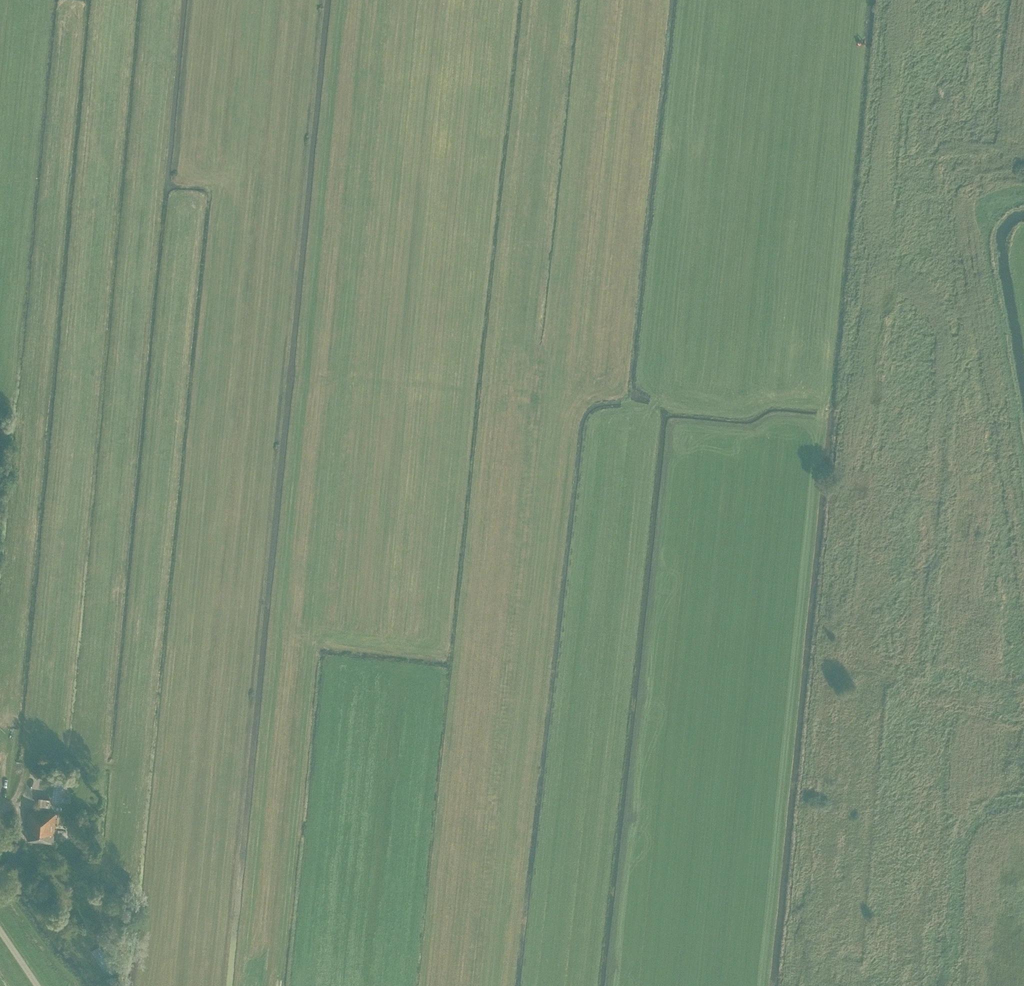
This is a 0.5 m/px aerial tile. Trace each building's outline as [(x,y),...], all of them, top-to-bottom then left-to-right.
[(53,842),(56,813),(29,811),(29,812),(28,812),(27,829),(28,829),(27,840),(53,842)]
